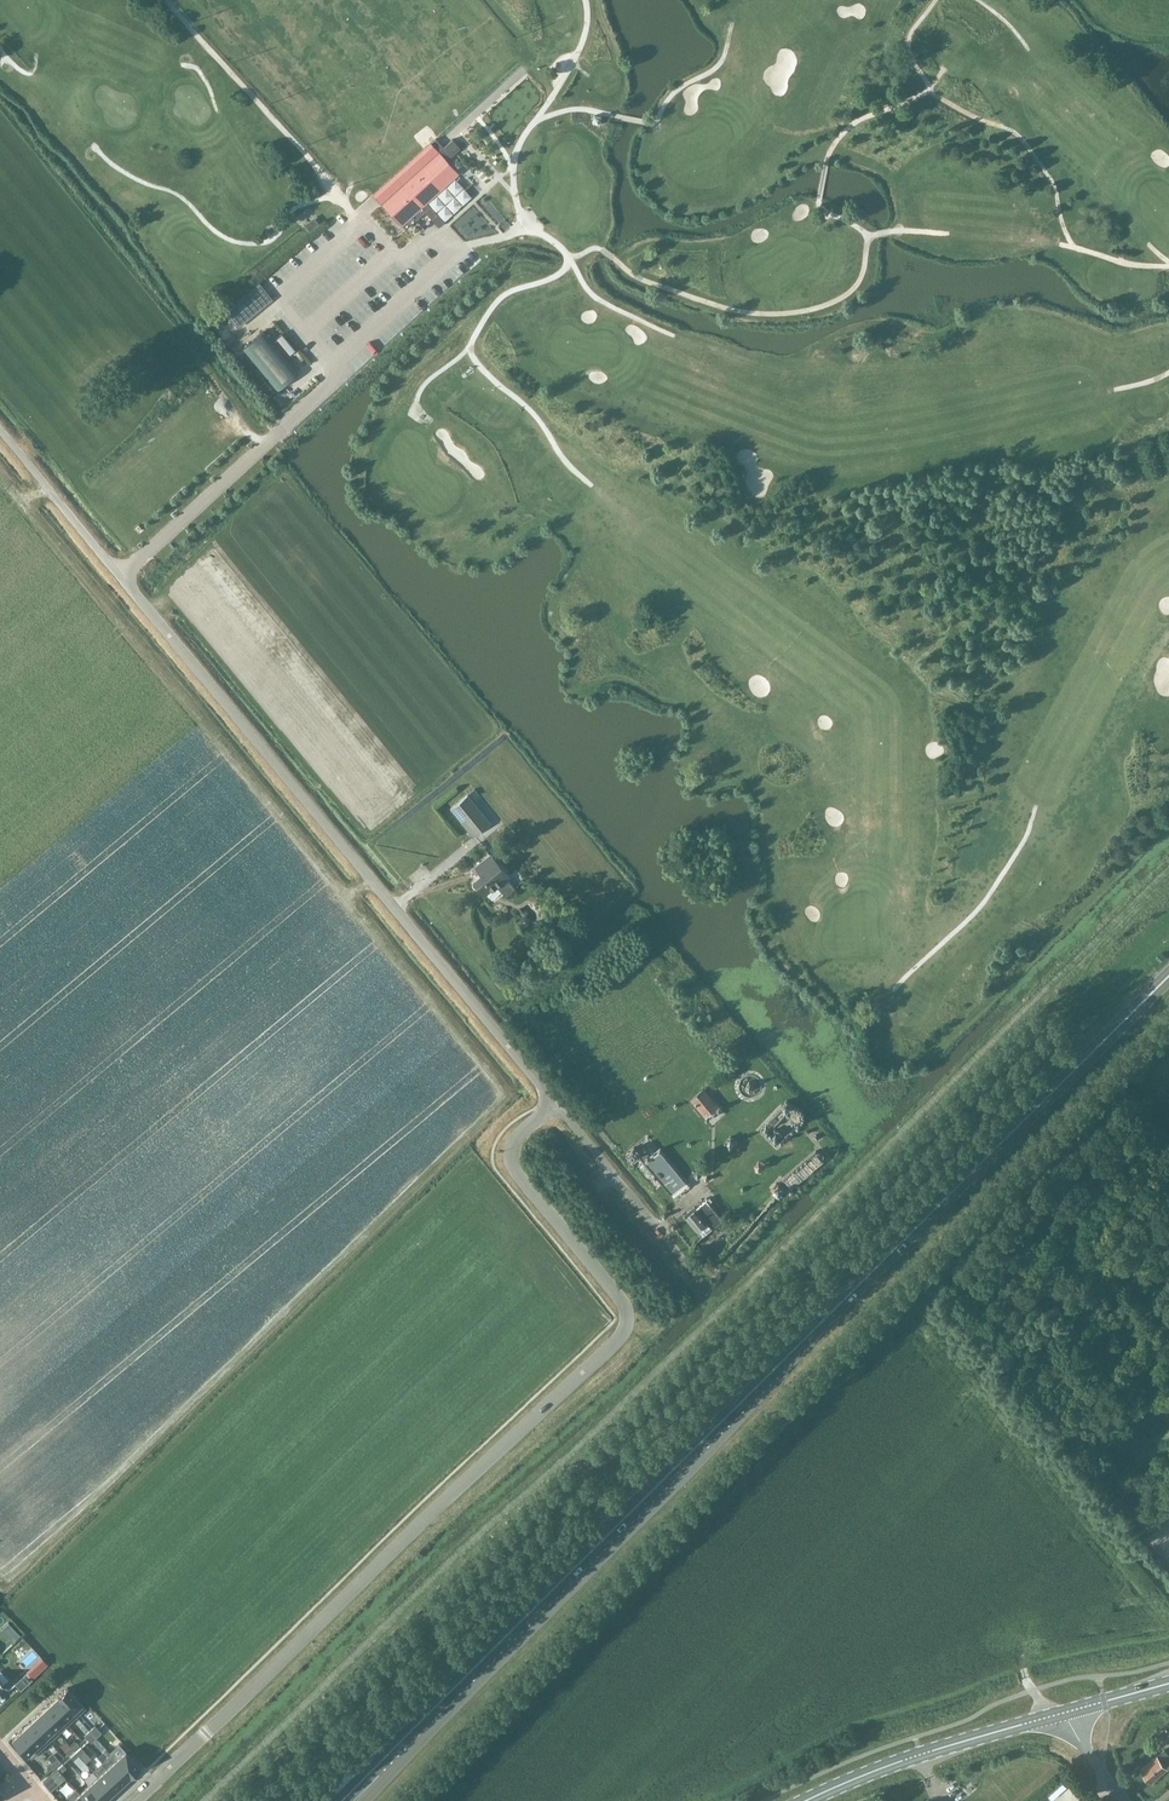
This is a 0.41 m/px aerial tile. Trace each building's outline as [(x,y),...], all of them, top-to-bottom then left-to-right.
[(435,149),(440,144),(435,138),(430,143),(435,149)] [(425,212),(426,201),(457,173),(446,161),(460,148),(452,139),(388,198),(385,194),(379,200),(401,224),(412,214),(416,220),(425,212)] [(238,326),(258,310),(271,299),(261,287),(259,284),(228,310),(226,311),(228,313),(238,326)] [(243,348),(277,390),(298,372),(264,331),(243,348)] [(490,821),(467,793),(450,808),(473,836),(490,821)] [(480,872),(472,879),(485,895),(487,893),(492,899),(501,891),(502,892),(503,894),(505,894),(507,893),(514,887),(506,878),(509,875),(490,852),(474,865),(480,872)] [(705,1089),(691,1100),(706,1119),(720,1107),(705,1089)] [(660,1150),(647,1160),(675,1194),(688,1184),(660,1150)] [(697,1209),(687,1217),(703,1237),(713,1228),(724,1219),(708,1200),(697,1209)] [(20,1634),(17,1630),(9,1637),(13,1641),(20,1634)] [(26,1673),(16,1683),(21,1689),(32,1679),(26,1673)] [(68,1687),(58,1696),(77,1716),(86,1708),(68,1687)] [(58,1696),(49,1705),(68,1725),(77,1716),(58,1696)] [(68,1725),(49,1705),(40,1713),(59,1733),(68,1725)] [(31,1721),(50,1742),(54,1738),(55,1737),(59,1733),(40,1713),(31,1721)] [(22,1730),(41,1750),(50,1742),(31,1721),(22,1730)] [(89,1730),(93,1734),(98,1729),(95,1725),(89,1730)] [(98,1729),(93,1734),(96,1737),(101,1732),(98,1729)] [(22,1730),(12,1738),(31,1759),(41,1750),(22,1730)] [(87,1738),(93,1734),(89,1730),(84,1735),(87,1737),(87,1738)] [(96,1737),(93,1734),(87,1738),(91,1742),(96,1737)] [(75,1741),(70,1745),(73,1749),(79,1745),(75,1741)] [(73,1749),(70,1745),(65,1750),(68,1754),(73,1749)] [(76,1752),(79,1755),(84,1751),(81,1747),(76,1752)] [(1165,1749),(1157,1756),(1140,1770),(1151,1783),(1168,1767),(1168,1754),(1165,1749)] [(126,1750),(117,1759),(131,1774),(136,1770),(140,1766),(126,1750)] [(74,1760),(79,1755),(76,1752),(70,1756),(74,1760)] [(79,1755),(74,1760),(81,1768),(86,1763),(79,1755)] [(57,1757),(52,1762),(55,1766),(61,1761),(57,1757)] [(131,1774),(117,1759),(108,1767),(122,1783),(131,1774)] [(55,1766),(52,1762),(50,1761),(47,1764),(51,1769),(55,1766)] [(63,1763),(58,1768),(61,1772),(66,1767),(63,1763)] [(108,1767),(99,1775),(114,1791),(122,1783),(108,1767)] [(61,1772),(58,1768),(43,1782),(49,1789),(64,1775),(61,1772)] [(114,1791),(99,1775),(90,1783),(105,1799),(114,1791)] [(90,1783),(81,1792),(90,1800),(103,1800),(105,1799),(90,1783)] [(81,1792),(77,1787),(66,1797),(70,1800),(90,1800),(81,1792)]
